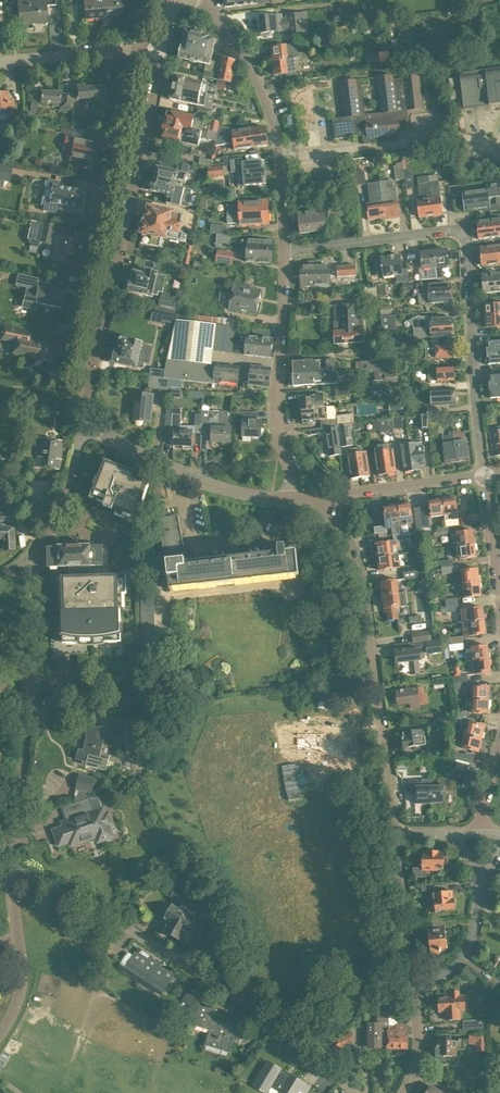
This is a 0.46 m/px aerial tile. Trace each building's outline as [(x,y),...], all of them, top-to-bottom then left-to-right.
[(19,27),(46,25),(45,12),(42,13),(42,7),(55,6),(55,0),(17,0),(19,27)] [(84,20),(104,19),(104,16),(103,0),(83,0),(84,20)] [(104,16),(121,15),(120,0),(103,0),(104,16)] [(259,27),(255,28),(256,37),(263,36),(262,33),(267,33),(280,31),(280,24),(290,22),(291,33),(301,32),(299,11),(289,12),(290,18),(281,19),(281,15),(258,17),(259,27)] [(206,64),(205,71),(215,73),(216,66),(210,65),(212,55),(213,48),(215,39),(209,38),(209,36),(202,35),(203,32),(202,30),(195,28),(193,30),(192,33),(185,31),(182,47),(181,46),(179,58),(190,61),(196,62),(206,64)] [(297,44),(271,47),(273,61),(292,59),(294,59),(298,58),(307,57),(307,52),(298,53),(297,44)] [(379,63),(380,64),(391,62),(390,51),(378,52),(379,63)] [(215,73),(205,71),(204,71),(203,77),(231,83),(235,62),(222,59),(221,67),(216,66),(215,73)] [(292,59),(273,61),(275,75),(285,74),(286,80),(300,78),(300,72),(296,72),(294,59),(292,59)] [(459,73),(463,109),(499,105),(499,68),(459,73)] [(376,77),(380,113),(365,115),(361,79),(355,80),(356,80),(340,82),(344,117),(332,119),(334,139),(362,136),(363,144),(368,144),(367,138),(399,135),(399,129),(409,127),(407,110),(423,109),(419,73),(402,75),(403,78),(393,80),(392,76),(376,77)] [(209,84),(175,76),(170,99),(204,106),(209,84)] [(216,89),(229,92),(231,83),(218,81),(216,89)] [(60,94),(60,107),(60,111),(72,111),(72,102),(78,102),(78,100),(106,97),(105,86),(83,88),(83,86),(76,86),(77,95),(72,95),(60,94)] [(52,107),(60,107),(60,94),(60,92),(41,92),(40,103),(52,103),(52,107)] [(7,110),(7,117),(14,117),(13,102),(7,102),(7,93),(0,93),(0,110),(7,110)] [(29,116),(36,117),(37,104),(31,103),(29,116)] [(194,115),(209,118),(211,110),(195,106),(194,115)] [(435,111),(411,112),(412,130),(436,129),(435,111)] [(180,142),(184,127),(191,129),(192,123),(200,125),(200,124),(203,124),(204,120),(186,116),(171,113),(167,112),(163,133),(162,138),(180,142)] [(209,125),(208,130),(217,132),(219,122),(211,120),(209,125)] [(184,127),(180,142),(198,145),(199,141),(200,141),(200,138),(203,124),(200,124),(200,125),(192,123),(191,129),(184,127)] [(215,141),(217,132),(208,130),(209,125),(203,124),(200,138),(215,141)] [(64,126),(63,133),(71,135),(72,127),(64,126)] [(220,127),(215,146),(226,144),(226,139),(233,138),(233,140),(266,136),(264,127),(252,129),(250,127),(247,127),(245,130),(232,132),(231,130),(229,130),(229,128),(220,127)] [(66,136),(63,149),(71,151),(68,164),(89,168),(94,144),(79,140),(79,138),(66,136)] [(226,139),(226,144),(233,143),(234,150),(267,145),(266,136),(233,140),(233,138),(226,139)] [(178,150),(167,148),(166,154),(177,156),(178,150)] [(315,159),(316,164),(353,159),(352,154),(315,159)] [(210,167),(211,160),(200,157),(198,164),(210,167)] [(228,166),(229,175),(265,173),(265,169),(264,169),(264,161),(242,163),(236,164),(230,165),(229,157),(224,158),(224,163),(228,163),(228,166)] [(152,181),(175,186),(175,184),(181,185),(182,183),(185,184),(187,174),(187,172),(191,173),(193,164),(180,161),(178,172),(167,170),(168,165),(158,163),(157,167),(154,181),(152,181)] [(10,178),(12,164),(0,163),(0,177),(0,176),(10,178)] [(224,176),(229,175),(228,166),(228,163),(224,163),(210,165),(210,168),(208,168),(208,177),(224,176)] [(396,180),(404,179),(403,170),(403,166),(394,167),(396,180)] [(355,172),(357,186),(365,185),(363,171),(355,172)] [(265,173),(229,175),(229,181),(235,180),(235,178),(237,177),(238,186),(244,185),(244,186),(266,184),(265,177),(265,173)] [(43,211),(60,214),(62,205),(80,208),(80,205),(81,205),(83,195),(82,195),(83,191),(57,187),(58,182),(48,180),(47,186),(52,187),(52,190),(51,189),(49,199),(50,199),(50,202),(44,201),(44,206),(43,211)] [(175,186),(152,181),(148,180),(146,190),(150,191),(166,194),(165,197),(167,197),(167,198),(168,198),(167,203),(180,206),(182,197),(184,188),(181,187),(181,185),(175,184),(175,186)] [(391,181),(379,182),(384,218),(400,216),(396,188),(392,189),(391,181)] [(384,218),(379,182),(367,184),(370,205),(366,206),(368,220),(384,218)] [(430,183),(430,185),(432,200),(429,200),(431,216),(442,215),(438,182),(430,183)] [(461,196),(461,200),(463,201),(464,202),(499,198),(499,184),(487,185),(488,189),(462,193),(463,194),(461,196)] [(432,200),(430,185),(418,186),(420,201),(417,201),(419,218),(431,216),(429,200),(432,200)] [(464,202),(465,211),(489,208),(490,210),(499,209),(499,198),(464,202)] [(226,205),(227,216),(239,215),(238,214),(268,212),(267,201),(238,203),(239,205),(226,205)] [(337,208),(297,213),(300,234),(326,231),(324,219),(333,218),(349,216),(348,206),(342,207),(342,205),(337,206),(337,208)] [(138,221),(136,232),(142,233),(142,234),(140,244),(160,249),(162,238),(167,239),(169,239),(169,241),(178,243),(178,241),(185,242),(187,235),(179,233),(183,215),(172,213),(173,212),(148,207),(145,222),(144,222),(138,221)] [(239,215),(227,216),(227,223),(239,223),(239,225),(268,223),(268,212),(238,214),(239,215)] [(477,221),(478,230),(499,227),(499,218),(477,221)] [(28,228),(26,238),(52,244),(49,260),(62,263),(64,256),(65,253),(71,255),(74,239),(56,236),(50,234),(52,225),(37,222),(36,230),(28,228)] [(211,224),(210,233),(216,233),(217,233),(227,234),(227,225),(211,224)] [(478,230),(479,239),(499,236),(499,227),(478,230)] [(217,233),(216,247),(229,248),(230,234),(227,234),(217,233)] [(246,249),(246,252),(255,252),(255,250),(273,251),(273,242),(247,240),(247,243),(243,242),(242,249),(246,249)] [(480,257),(499,254),(499,245),(480,248),(480,257)] [(186,246),(182,264),(188,265),(192,247),(186,246)] [(447,249),(433,251),(435,267),(437,279),(443,278),(442,267),(449,266),(447,249)] [(255,252),(246,252),(245,262),(272,264),(273,251),(255,250),(255,252)] [(216,262),(232,265),(234,254),(218,251),(216,262)] [(433,251),(420,253),(422,269),(435,267),(433,251)] [(480,257),(481,266),(499,263),(499,254),(480,257)] [(402,282),(408,281),(406,271),(402,272),(400,255),(381,258),(381,260),(374,261),(376,274),(382,274),(383,277),(396,276),(397,283),(402,282)] [(194,261),(193,268),(201,270),(203,262),(194,261)] [(300,267),(300,277),(316,277),(316,275),(330,274),(329,266),(320,266),(320,261),(308,262),(308,266),(300,267)] [(355,265),(346,266),(347,276),(356,275),(355,265)] [(347,276),(346,266),(337,267),(337,277),(347,276)] [(126,281),(124,290),(129,291),(129,292),(155,298),(158,286),(155,286),(157,274),(147,272),(146,274),(134,272),(132,282),(131,281),(131,282),(126,281)] [(482,275),(483,284),(499,282),(499,273),(482,275)] [(316,277),(300,277),(301,286),(330,286),(330,274),(316,275),(316,277)] [(28,294),(25,306),(37,308),(38,303),(47,305),(60,308),(64,291),(51,288),(50,292),(41,290),(41,287),(39,287),(39,285),(28,282),(26,294),(28,294)] [(420,282),(421,295),(451,293),(450,284),(435,284),(435,282),(420,282)] [(483,284),(484,293),(499,291),(499,282),(483,284)] [(229,309),(256,315),(261,290),(234,284),(229,309)] [(451,293),(421,295),(418,295),(419,304),(429,303),(429,304),(451,302),(451,293)] [(159,305),(178,309),(180,300),(161,296),(159,305)] [(484,305),(485,316),(499,315),(499,303),(495,303),(495,304),(484,305)] [(334,322),(334,331),(335,344),(364,342),(362,314),(361,314),(361,304),(334,305),(335,321),(334,322)] [(154,316),(163,318),(161,328),(171,330),(175,310),(156,306),(154,316)] [(381,316),(383,331),(396,329),(395,315),(381,316)] [(485,316),(486,328),(497,327),(497,328),(499,328),(499,315),(485,316)] [(414,326),(414,329),(434,328),(453,327),(452,318),(432,319),(432,316),(415,317),(409,321),(414,326)] [(233,319),(232,326),(235,327),(240,327),(241,320),(233,319)] [(176,320),(165,370),(163,378),(177,379),(214,384),(214,381),(238,383),(240,368),(215,365),(215,362),(212,362),(213,351),(216,326),(192,323),(192,322),(176,320)] [(32,361),(32,359),(36,360),(49,363),(52,346),(39,344),(28,341),(30,330),(2,324),(0,332),(0,340),(20,344),(17,357),(32,361)] [(213,351),(223,352),(226,326),(216,325),(216,326),(213,351)] [(232,326),(226,326),(223,352),(232,353),(235,327),(232,326)] [(434,328),(414,329),(414,338),(423,338),(431,337),(431,338),(453,337),(453,327),(434,328)] [(244,355),(271,358),(273,339),(247,336),(246,341),(240,341),(240,347),(245,348),(244,355)] [(487,354),(499,353),(499,339),(499,341),(486,342),(487,354)] [(111,352),(109,361),(114,362),(114,363),(137,368),(137,367),(143,369),(145,363),(147,363),(151,346),(130,341),(130,342),(123,340),(120,342),(118,353),(116,352),(116,353),(111,352)] [(452,344),(425,345),(426,352),(430,352),(431,359),(436,358),(453,357),(453,355),(454,354),(454,351),(452,350),(452,344)] [(370,361),(360,362),(361,371),(375,370),(383,369),(382,361),(381,348),(369,349),(370,361)] [(395,353),(384,353),(384,369),(396,368),(395,353)] [(487,354),(488,365),(499,364),(499,367),(499,353),(487,354)] [(292,362),(293,374),(293,375),(335,372),(334,359),(326,359),(327,369),(320,369),(320,360),(292,362)] [(249,381),(249,384),(249,385),(269,387),(271,368),(251,366),(251,367),(246,366),(244,381),(249,381)] [(437,370),(428,371),(429,381),(437,381),(454,380),(454,378),(456,377),(455,374),(454,373),(453,367),(436,368),(437,370)] [(151,368),(150,376),(163,378),(165,370),(151,368)] [(375,380),(373,380),(373,385),(384,384),(384,380),(383,369),(375,370),(375,380)] [(384,370),(386,384),(397,383),(396,369),(384,370)] [(290,379),(288,380),(288,387),(307,385),(307,387),(311,387),(311,385),(338,383),(337,372),(335,372),(293,375),(293,374),(290,374),(290,379)] [(489,376),(490,387),(499,387),(499,375),(489,376)] [(148,388),(169,390),(176,390),(177,379),(163,378),(150,376),(148,388)] [(490,387),(490,398),(499,398),(499,387),(490,387)] [(336,388),(336,396),(350,396),(349,388),(336,388)] [(169,390),(168,398),(181,398),(181,390),(176,390),(169,390)] [(438,397),(433,397),(434,404),(439,404),(448,404),(449,408),(455,407),(455,403),(455,401),(457,400),(457,397),(455,396),(454,390),(438,391),(438,397)] [(136,420),(136,422),(136,423),(136,424),(137,425),(138,426),(139,426),(140,426),(141,426),(142,425),(143,425),(143,424),(143,423),(143,421),(150,422),(153,395),(137,393),(137,394),(134,420),(134,419),(134,420),(136,420)] [(299,411),(302,411),(314,410),(313,408),(324,407),(323,394),(310,395),(310,398),(298,399),(299,411)] [(202,419),(201,433),(201,435),(208,435),(208,434),(212,434),(211,442),(222,442),(222,445),(229,445),(229,443),(231,443),(231,428),(227,428),(228,412),(209,411),(209,405),(203,404),(203,411),(202,411),(202,419)] [(314,410),(302,411),(303,424),(315,423),(315,420),(320,420),(321,428),(354,423),(353,414),(336,415),(336,406),(324,407),(313,408),(314,410)] [(240,421),(243,421),(242,436),(261,437),(262,421),(256,421),(257,413),(240,412),(240,421)] [(171,425),(171,431),(174,431),(173,445),(183,446),(183,448),(191,449),(191,446),(192,446),(192,433),(201,433),(202,419),(196,418),(196,424),(194,424),(194,426),(181,425),(181,414),(172,414),(172,425),(171,425)] [(427,420),(427,415),(416,416),(416,423),(421,422),(421,428),(427,428),(427,420)] [(401,417),(392,419),(393,429),(402,428),(401,417)] [(379,426),(380,430),(380,433),(393,432),(393,429),(392,419),(375,421),(376,426),(379,426)] [(373,431),(380,430),(379,426),(376,426),(375,421),(372,421),(373,431)] [(351,424),(336,426),(337,427),(339,447),(353,445),(351,431),(351,424)] [(328,443),(330,456),(340,455),(339,447),(337,427),(326,429),(326,428),(306,431),(307,436),(326,433),(327,438),(326,439),(326,442),(328,443)] [(489,428),(490,432),(493,456),(499,455),(499,427),(489,428)] [(464,433),(453,435),(457,461),(469,459),(467,446),(466,447),(464,433)] [(453,435),(442,436),(444,450),(443,450),(445,463),(457,461),(453,435)] [(40,438),(36,467),(60,470),(61,460),(63,441),(40,438)] [(421,442),(410,444),(414,470),(421,469),(420,465),(425,465),(422,446),(421,446),(421,442)] [(390,444),(382,445),(386,474),(396,473),(392,449),(391,449),(390,444)] [(414,470),(410,444),(400,445),(404,472),(414,470)] [(386,474),(382,445),(374,447),(375,452),(374,452),(377,476),(386,474)] [(360,478),(355,448),(347,450),(348,455),(347,455),(350,479),(360,478)] [(361,448),(355,448),(360,478),(369,477),(365,452),(362,453),(361,448)] [(7,471),(17,471),(17,456),(7,455),(7,471)] [(140,473),(104,460),(90,497),(104,503),(103,506),(113,510),(114,507),(117,508),(114,515),(134,521),(140,522),(143,499),(150,482),(139,478),(140,473)] [(152,503),(159,504),(161,491),(154,490),(152,503)] [(442,499),(444,516),(445,521),(458,519),(455,498),(442,499)] [(431,518),(444,516),(442,499),(429,501),(431,518)] [(397,505),(399,522),(400,526),(406,526),(408,524),(413,523),(410,504),(397,505)] [(383,507),(386,523),(386,529),(400,527),(399,522),(397,505),(383,507)] [(423,528),(421,517),(420,506),(412,507),(413,517),(415,517),(417,529),(423,528)] [(1,521),(1,528),(0,528),(0,537),(0,538),(4,538),(5,550),(15,549),(14,527),(13,521),(13,508),(0,509),(0,521),(1,521)] [(174,591),(174,590),(292,577),(296,576),(296,577),(299,577),(297,552),(292,553),(286,553),(285,546),(279,547),(279,554),(186,564),(185,561),(184,561),(183,553),(185,553),(178,516),(158,520),(165,557),(166,557),(167,563),(170,591),(174,591)] [(428,516),(421,517),(423,528),(429,527),(428,516)] [(457,539),(458,546),(474,544),(472,531),(451,533),(452,539),(457,539)] [(375,544),(377,557),(397,554),(395,541),(375,544)] [(69,576),(58,577),(58,596),(64,595),(65,611),(62,611),(63,643),(71,643),(121,642),(120,609),(117,609),(117,594),(126,594),(126,575),(96,576),(96,579),(90,579),(90,566),(103,565),(102,546),(90,547),(90,546),(78,546),(78,543),(78,542),(70,542),(70,544),(70,543),(70,546),(59,546),(59,547),(49,548),(49,547),(48,547),(48,567),(69,566),(69,576)] [(474,544),(458,546),(459,559),(476,557),(474,544)] [(397,554),(377,557),(379,571),(400,568),(397,554)] [(461,571),(463,585),(479,583),(477,569),(461,571)] [(380,582),(382,596),(398,594),(397,580),(380,582)] [(479,583),(463,585),(464,598),(481,596),(479,583)] [(398,594),(382,596),(384,609),(386,609),(388,620),(398,619),(396,607),(408,606),(406,593),(398,594)] [(141,594),(141,664),(154,664),(154,594),(141,594)] [(462,623),(468,623),(484,621),(482,607),(461,610),(462,623)] [(421,616),(409,617),(411,630),(431,628),(430,621),(422,622),(421,616)] [(484,621),(468,623),(469,636),(485,634),(484,621)] [(411,634),(412,643),(431,641),(429,631),(411,634)] [(452,661),(449,639),(427,642),(429,658),(435,662),(452,661)] [(471,653),(465,654),(466,662),(472,661),(489,659),(487,646),(471,648),(471,653)] [(395,651),(397,662),(410,661),(411,674),(419,673),(417,660),(421,660),(420,650),(405,652),(404,650),(395,651)] [(489,659),(472,661),(474,675),(491,673),(489,659)] [(473,686),(472,699),(489,700),(489,687),(473,686)] [(396,695),(394,696),(394,703),(397,703),(398,705),(410,703),(411,708),(420,707),(419,705),(429,703),(428,695),(424,695),(423,688),(417,688),(396,690),(396,695)] [(489,700),(472,699),(472,713),(488,713),(489,700)] [(304,715),(290,715),(290,729),(304,729),(304,715)] [(77,752),(76,759),(86,762),(85,766),(106,771),(109,760),(98,757),(102,742),(116,741),(116,744),(115,744),(115,748),(124,748),(124,732),(125,723),(111,721),(111,722),(112,722),(111,730),(102,730),(101,728),(87,730),(88,739),(84,753),(77,752)] [(469,722),(465,735),(482,739),(485,726),(469,722)] [(425,730),(401,732),(404,753),(404,754),(405,754),(406,755),(408,755),(409,754),(410,753),(410,752),(410,751),(410,747),(422,745),(421,737),(426,737),(425,730)] [(331,733),(303,733),(303,751),(330,751),(330,754),(348,760),(353,746),(331,738),(331,733)] [(482,739),(465,735),(462,748),(478,752),(482,739)] [(454,759),(471,764),(473,757),(456,752),(454,759)] [(454,769),(466,772),(468,765),(456,762),(454,769)] [(478,787),(481,776),(470,773),(469,776),(467,784),(478,787)] [(76,789),(74,796),(75,801),(88,796),(87,792),(88,792),(92,791),(95,779),(79,775),(76,789)] [(430,780),(408,780),(408,792),(415,792),(416,804),(430,804),(430,786),(430,780)] [(438,786),(430,786),(430,804),(444,803),(444,791),(451,791),(451,780),(438,780),(438,786)] [(64,822),(66,826),(53,830),(59,845),(69,842),(71,845),(96,837),(98,842),(113,837),(109,826),(110,825),(112,822),(110,815),(106,813),(105,814),(99,796),(67,807),(71,819),(64,822)] [(426,876),(426,869),(435,869),(436,870),(440,870),(440,869),(443,869),(444,864),(446,864),(447,863),(447,860),(446,858),(443,858),(443,853),(437,853),(437,851),(429,851),(429,853),(422,853),(422,857),(418,857),(418,866),(421,866),(421,867),(422,867),(422,869),(414,869),(414,876),(426,876)] [(421,885),(422,891),(435,890),(435,883),(421,885)] [(169,921),(163,930),(172,935),(192,901),(183,896),(185,893),(177,888),(171,898),(175,900),(165,918),(169,921)] [(445,913),(444,910),(454,909),(454,907),(456,906),(456,902),(454,901),(453,899),(452,891),(430,893),(431,900),(434,899),(436,914),(445,913)] [(202,899),(212,905),(215,898),(206,893),(202,899)] [(192,901),(172,935),(180,940),(186,930),(190,933),(200,915),(207,919),(213,908),(202,902),(200,905),(192,901)] [(433,928),(427,929),(431,954),(440,953),(440,951),(441,951),(441,949),(447,948),(444,919),(432,921),(433,928)] [(490,966),(495,969),(498,963),(499,961),(499,956),(499,955),(496,955),(494,957),(493,959),(494,961),(490,966)] [(141,977),(139,980),(154,989),(156,987),(163,992),(174,975),(166,970),(165,971),(159,967),(160,966),(159,965),(160,963),(150,957),(144,967),(131,959),(125,967),(141,977)] [(222,967),(224,977),(235,974),(233,964),(222,967)] [(472,967),(466,976),(474,981),(480,973),(472,967)] [(193,984),(188,993),(197,999),(203,990),(193,984)] [(451,997),(438,998),(439,1012),(442,1012),(442,1021),(460,1019),(460,1010),(465,1010),(464,996),(459,996),(458,991),(459,991),(458,991),(451,991),(451,992),(451,997)] [(244,1030),(214,1020),(216,1011),(199,1006),(193,1024),(210,1030),(205,1046),(222,1051),(230,1054),(235,1037),(242,1039),(244,1030)] [(370,1025),(369,1047),(379,1047),(379,1046),(388,1047),(388,1027),(388,1015),(388,1010),(376,1010),(376,1025),(370,1025)] [(395,1026),(401,1026),(401,1023),(403,1016),(390,1010),(388,1010),(388,1015),(388,1027),(391,1027),(391,1030),(395,1030),(395,1026)] [(464,1019),(464,1030),(486,1029),(485,1018),(464,1019)] [(388,1047),(406,1047),(406,1026),(401,1026),(395,1026),(395,1030),(391,1030),(391,1027),(388,1027),(388,1047)] [(351,1032),(340,1040),(346,1049),(354,1044),(353,1041),(355,1039),(351,1032)] [(474,1044),(474,1051),(485,1051),(486,1033),(469,1033),(469,1044),(474,1044)] [(437,1047),(436,1061),(446,1061),(446,1056),(455,1056),(455,1049),(463,1049),(464,1039),(458,1039),(458,1041),(436,1040),(436,1047),(437,1047)] [(334,1046),(339,1055),(346,1051),(341,1042),(334,1046)] [(311,1087),(311,1086),(309,1088),(289,1076),(288,1078),(279,1073),(281,1070),(267,1062),(263,1068),(261,1067),(258,1073),(260,1074),(254,1084),(267,1092),(271,1086),(280,1092),(279,1092),(307,1092),(311,1087)]
